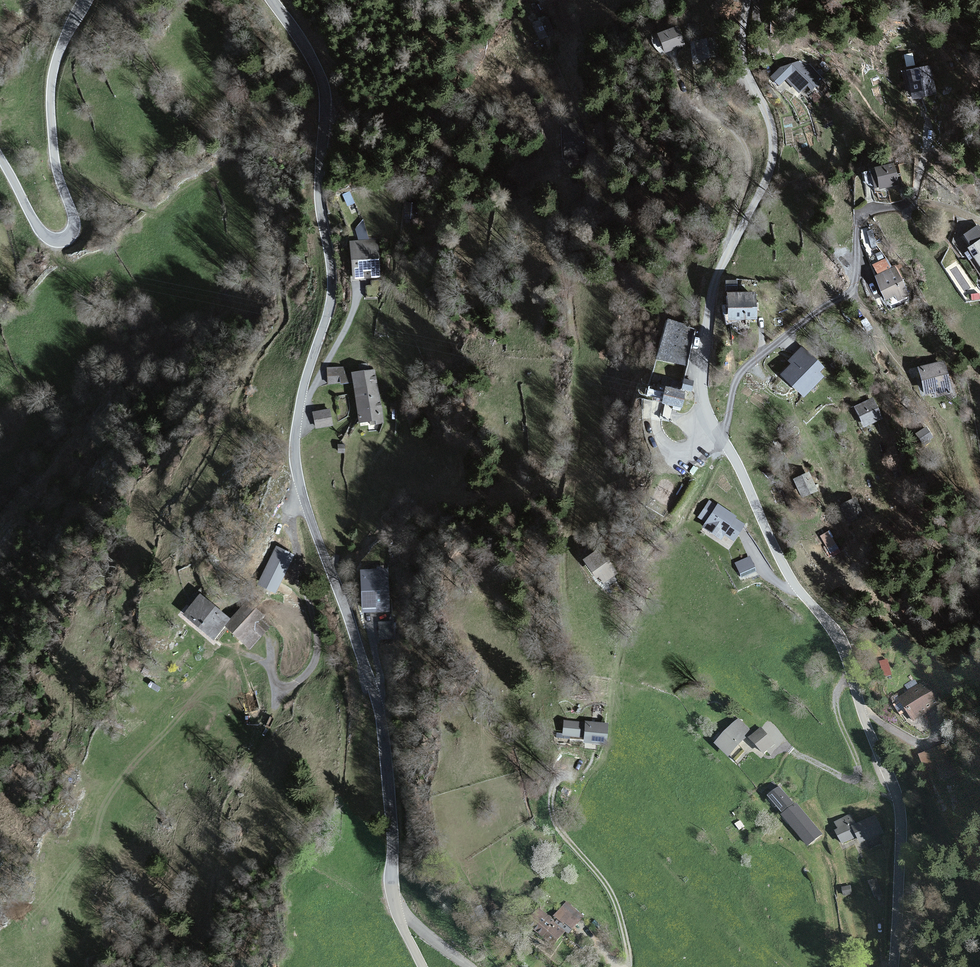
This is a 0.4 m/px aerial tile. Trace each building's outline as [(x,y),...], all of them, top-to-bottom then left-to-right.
[(657,36),(664,56),(682,49),(675,29),(657,36)] [(697,59),(712,54),(705,36),(691,41),(697,59)] [(784,80),(799,94),(805,89),(812,96),(824,83),(802,62),(784,80)] [(902,70),(909,100),(937,93),(930,64),(902,70)] [(873,169),(877,190),(896,186),(892,165),(873,169)] [(976,227),(963,237),(969,246),(965,249),(979,270),(979,233),(976,227)] [(368,233),(364,234),(357,234),(357,242),(348,242),(352,282),(383,279),(379,239),(369,240),(368,233)] [(875,272),(890,266),(886,256),(871,262),(875,272)] [(874,280),(885,304),(894,299),(897,305),(907,300),(900,284),(895,287),(888,273),(874,280)] [(725,295),(726,323),(754,323),(753,294),(725,295)] [(695,329),(667,322),(656,361),(684,368),(695,329)] [(779,380),(802,401),(822,380),(817,375),(822,369),(800,348),(786,363),(790,367),(779,380)] [(358,367),(327,371),(328,386),(353,384),(358,426),(382,424),(376,370),(369,371),(368,365),(357,366),(358,367)] [(917,371),(924,397),(932,395),(934,401),(947,398),(939,365),(917,371)] [(679,391),(664,388),(661,405),(669,407),(681,409),(684,392),(690,393),(692,382),(682,380),(679,391)] [(852,410),(862,431),(881,422),(871,401),(852,410)] [(332,426),(329,411),(312,414),(315,430),(332,426)] [(792,483),(801,501),(816,493),(808,475),(792,483)] [(708,498),(698,517),(705,520),(700,528),(732,546),(747,519),(708,498)] [(840,506),(849,524),(864,516),(854,499),(840,506)] [(831,528),(820,533),(830,555),(840,550),(831,528)] [(294,557),(276,548),(257,585),(275,595),(294,557)] [(601,587),(617,574),(598,550),(581,563),(601,587)] [(739,573),(755,567),(750,554),(734,561),(739,573)] [(396,570),(360,571),(362,613),(398,612),(396,570)] [(213,643),(224,630),(231,622),(199,596),(182,616),(213,643)] [(270,625),(245,605),(231,622),(224,630),(249,651),(270,625)] [(890,657),(881,659),(885,675),(893,673),(890,657)] [(898,701),(913,724),(942,706),(927,682),(898,701)] [(715,747),(729,760),(747,740),(750,731),(738,720),(715,747)] [(585,724),(565,722),(564,734),(586,736),(586,740),(606,742),(608,724),(586,721),(585,724)] [(750,741),(765,756),(776,745),(761,730),(750,741)] [(943,747),(919,756),(925,771),(949,762),(943,747)] [(795,807),(778,789),(767,799),(784,817),(795,807)] [(781,820),(808,849),(822,836),(795,807),(784,817),(781,820)] [(860,844),(882,834),(875,819),(856,828),(851,817),(834,825),(838,833),(835,835),(841,847),(858,839),(860,844)] [(557,952),(582,920),(564,907),(553,922),(535,908),(522,924),(557,952)]
